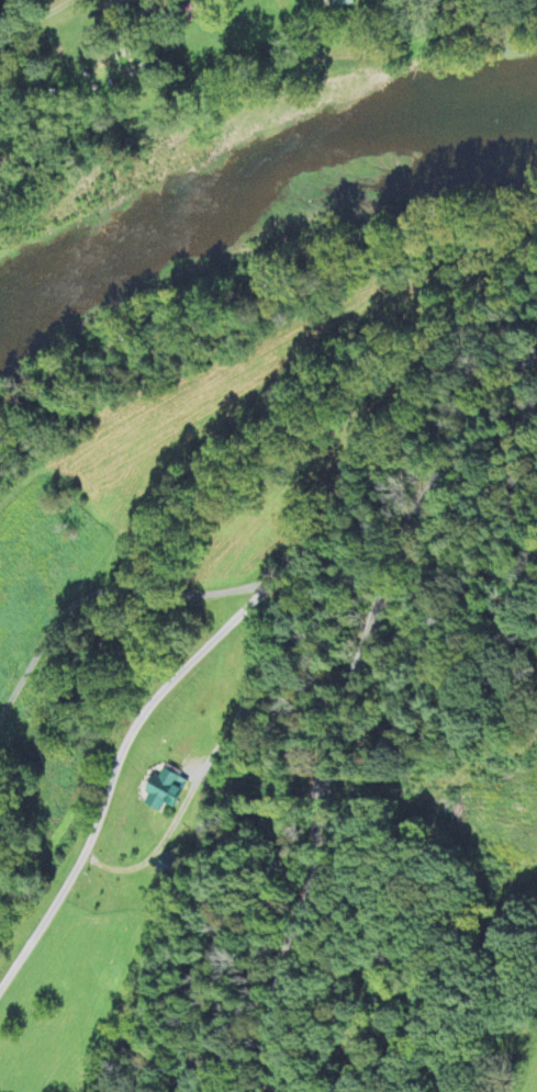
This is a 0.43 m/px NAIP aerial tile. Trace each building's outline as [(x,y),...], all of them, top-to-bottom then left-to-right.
[(169,806),(184,782),(161,767),(143,793),(148,797),(144,803),(159,814),(166,804),(169,806)]
